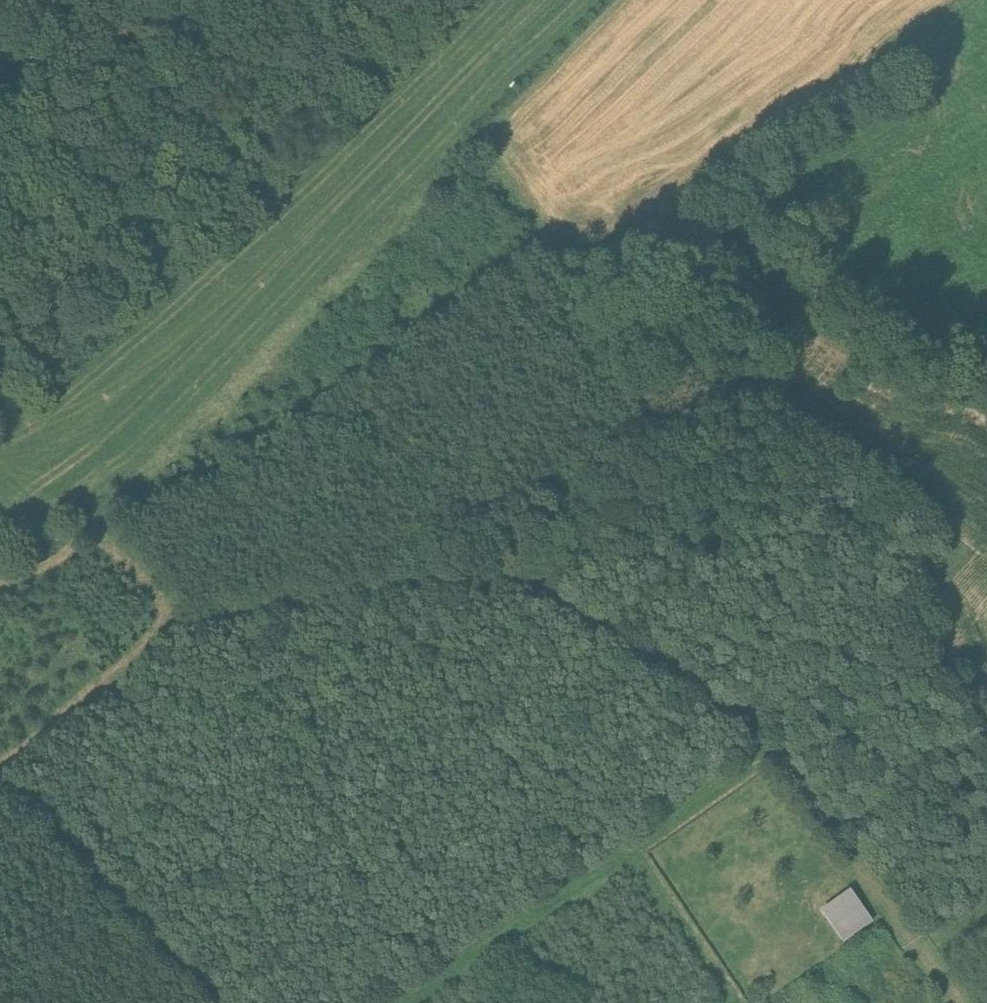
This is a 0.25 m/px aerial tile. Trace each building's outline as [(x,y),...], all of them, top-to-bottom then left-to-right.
[(846,896),(816,917),(839,948),(869,928),(846,896)]
